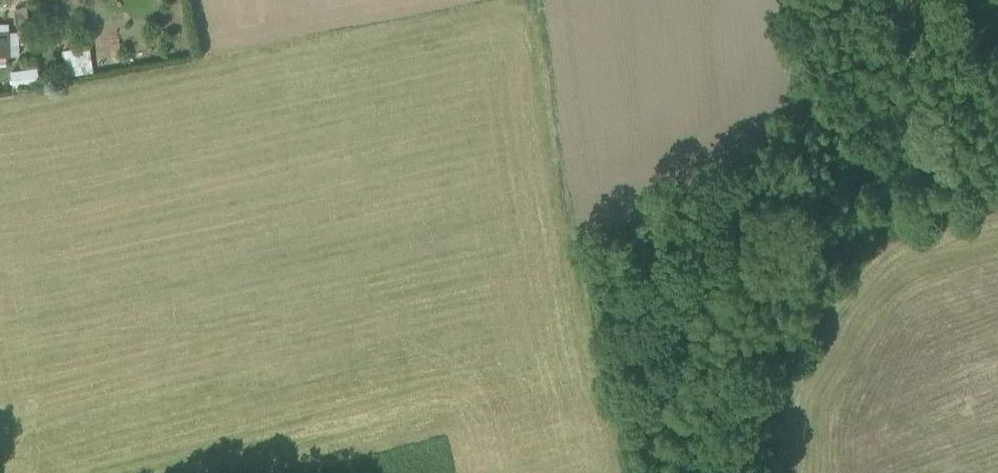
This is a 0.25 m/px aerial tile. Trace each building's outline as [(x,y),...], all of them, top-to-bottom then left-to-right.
[(16,7),(18,28),(29,26),(27,6),(16,7)] [(9,31),(9,23),(0,23),(0,32),(9,31)] [(7,56),(10,55),(9,31),(0,32),(0,56),(7,56)] [(9,31),(10,55),(20,55),(19,31),(9,31)] [(66,75),(93,71),(90,45),(62,49),(66,75)] [(38,66),(11,70),(13,86),(40,82),(38,66)]
